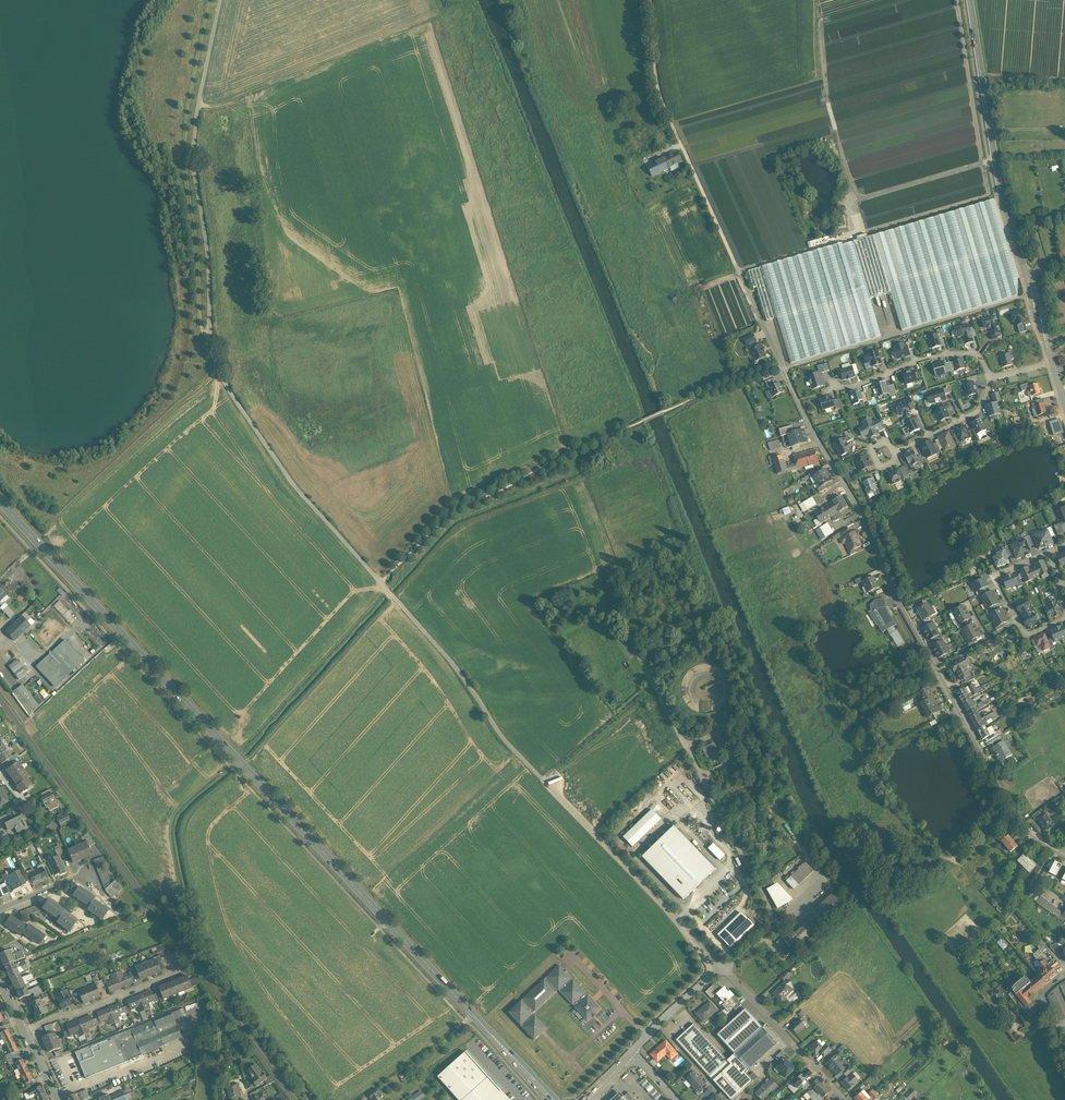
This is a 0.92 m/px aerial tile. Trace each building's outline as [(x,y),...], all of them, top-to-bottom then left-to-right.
[(830,100),(838,97),(839,100),(849,97),(848,93),(852,91),(851,88),(829,94),(830,100)] [(677,153),(664,159),(669,168),(682,162),(677,153)] [(664,159),(647,167),(652,177),(669,168),(664,159)] [(994,200),(853,242),(853,240),(749,271),(754,288),(757,287),(767,321),(777,318),(791,364),(881,337),(870,299),(891,293),(902,330),(1018,296),(1018,279),(994,200)] [(867,200),(865,201),(865,200),(860,201),(861,209),(869,207),(867,200)] [(825,237),(808,242),(809,246),(826,241),(825,237)] [(1026,323),(1022,310),(1012,314),(1016,326),(1026,323)] [(996,316),(982,320),(984,328),(988,327),(990,328),(992,335),(993,339),(1002,337),(996,316)] [(968,324),(955,328),(958,338),(964,337),(966,344),(974,342),(968,324)] [(938,334),(939,339),(945,337),(942,329),(937,330),(938,334)] [(754,334),(744,339),(747,346),(749,345),(755,342),(757,341),(754,334)] [(933,349),(941,346),(939,339),(938,334),(929,337),(933,349)] [(907,346),(908,350),(915,348),(912,339),(908,340),(909,342),(906,343),(907,347),(907,346)] [(756,345),(755,342),(749,345),(751,349),(751,350),(755,359),(753,360),(753,362),(754,364),(755,365),(758,363),(759,360),(766,357),(764,353),(765,353),(763,349),(762,349),(761,345),(760,345),(759,343),(756,345)] [(895,350),(897,359),(910,355),(908,350),(907,346),(907,347),(895,350)] [(878,351),(880,359),(886,358),(883,348),(877,350),(877,352),(878,351)] [(877,352),(869,354),(869,356),(865,358),(866,364),(871,362),(872,367),(882,364),(880,359),(878,351),(877,352)] [(1011,360),(1010,354),(1009,354),(1001,357),(1004,367),(1012,365),(1011,360)] [(962,359),(954,362),(957,371),(965,369),(962,359)] [(944,362),(933,365),(936,377),(946,374),(946,373),(945,368),(946,368),(945,364),(944,362)] [(950,362),(945,364),(946,368),(945,368),(946,373),(953,371),(952,369),(950,363),(950,362)] [(827,364),(817,366),(820,374),(821,373),(822,373),(829,371),(827,364)] [(841,371),(843,380),(848,379),(848,380),(851,379),(851,378),(855,377),(855,375),(852,367),(841,371)] [(903,374),(906,385),(917,381),(918,381),(915,373),(915,371),(911,372),(911,371),(907,373),(903,374)] [(922,371),(915,373),(918,381),(917,381),(918,383),(924,381),(922,371)] [(820,374),(809,377),(813,389),(825,386),(822,373),(821,373),(820,374)] [(967,379),(968,384),(974,382),(974,383),(978,382),(976,376),(967,379)] [(770,389),(769,388),(776,385),(773,378),(764,382),(768,389),(770,389)] [(886,382),(880,383),(880,384),(877,385),(880,397),(884,395),(884,396),(889,394),(890,394),(888,387),(886,382)] [(968,384),(964,385),(966,391),(964,392),(966,398),(977,394),(976,390),(977,390),(976,386),(975,387),(974,383),(974,382),(968,384)] [(776,385),(769,388),(770,389),(774,397),(785,393),(780,383),(776,385)] [(1038,384),(1031,386),(1031,383),(1024,385),(1026,390),(1028,389),(1029,393),(1028,393),(1029,397),(1032,396),(1041,394),(1038,384)] [(894,385),(888,387),(890,394),(889,394),(890,396),(897,394),(894,385)] [(943,389),(928,394),(930,403),(935,402),(936,403),(941,402),(941,400),(946,399),(943,389)] [(861,391),(857,393),(856,391),(850,393),(851,397),(850,397),(851,401),(852,401),(854,405),(860,404),(859,401),(863,400),(861,393),(861,391)] [(999,393),(992,395),(994,404),(997,403),(998,403),(1001,402),(999,393)] [(828,397),(824,398),(824,399),(820,400),(823,411),(835,407),(836,407),(834,401),(832,396),(828,398),(828,397)] [(911,409),(907,401),(895,406),(899,416),(904,414),(904,415),(909,412),(909,411),(911,410),(911,409)] [(994,404),(986,406),(987,407),(986,407),(987,412),(988,412),(989,417),(995,416),(996,416),(995,416),(1000,414),(998,403),(997,403),(994,404)] [(1044,404),(1037,406),(1036,403),(1032,404),(1034,409),(1036,408),(1038,416),(1046,414),(1044,404)] [(944,408),(935,412),(940,422),(949,417),(946,411),(952,408),(951,405),(944,408)] [(952,408),(946,411),(949,417),(955,414),(952,408)] [(912,421),(906,423),(906,424),(908,427),(907,428),(902,430),(906,437),(920,430),(915,419),(912,421)] [(981,419),(972,424),(978,435),(986,431),(986,430),(985,427),(982,422),(981,419)] [(1052,437),(1063,433),(1059,419),(1048,422),(1052,437)] [(877,420),(872,423),(870,420),(864,423),(865,426),(864,427),(865,428),(860,430),(864,436),(868,434),(870,438),(878,433),(877,431),(878,431),(875,423),(878,422),(877,420)] [(886,429),(882,420),(878,422),(875,423),(878,431),(879,432),(886,429)] [(792,426),(780,430),(782,437),(788,435),(794,433),(792,426)] [(965,426),(955,431),(957,435),(961,442),(971,437),(968,431),(965,426)] [(794,433),(788,435),(792,447),(807,443),(804,430),(794,433)] [(847,438),(849,442),(854,439),(850,430),(844,433),(847,438)] [(948,433),(939,437),(939,439),(944,448),(947,446),(949,450),(955,447),(948,433)] [(837,448),(841,456),(850,452),(846,443),(844,439),(833,444),(836,449),(837,448)] [(944,448),(939,439),(935,441),(936,443),(937,443),(940,450),(944,448)] [(779,440),(768,443),(770,451),(781,448),(779,440)] [(931,441),(921,446),(927,458),(928,458),(937,454),(936,452),(933,445),(931,441)] [(940,450),(937,443),(936,443),(933,445),(936,452),(937,454),(941,452),(940,450)] [(815,450),(806,453),(809,465),(805,467),(806,470),(814,468),(813,465),(819,463),(815,450)] [(913,451),(911,453),(910,451),(909,451),(909,452),(907,453),(906,453),(907,454),(905,455),(905,456),(909,464),(912,462),(913,465),(913,466),(914,466),(919,463),(917,460),(918,460),(918,459),(917,458),(914,451),(913,451)] [(806,453),(794,456),(796,464),(798,469),(805,467),(809,465),(806,453)] [(863,453),(854,458),(856,462),(857,462),(857,461),(865,457),(863,453)] [(779,457),(773,459),(778,474),(788,471),(787,467),(783,456),(779,457)] [(865,457),(857,461),(857,462),(861,471),(871,466),(870,463),(869,459),(868,460),(866,457),(865,457)] [(904,467),(899,470),(902,476),(908,473),(904,467)] [(894,470),(890,472),(891,473),(887,475),(892,484),(904,479),(903,478),(902,476),(899,470),(899,469),(895,471),(894,470)] [(818,474),(815,476),(815,477),(818,482),(829,475),(826,470),(818,474)] [(829,475),(818,482),(821,487),(821,488),(825,486),(833,481),(829,475)] [(866,476),(860,479),(862,484),(863,483),(867,481),(868,481),(866,476)] [(874,478),(868,481),(867,481),(863,483),(866,490),(865,490),(867,495),(873,492),(874,492),(878,490),(874,482),(875,481),(874,478)] [(841,496),(826,506),(827,508),(832,517),(848,507),(842,497),(841,496)] [(812,497),(803,503),(808,510),(817,505),(812,497)] [(808,510),(803,503),(799,505),(804,513),(808,510)] [(826,506),(815,513),(821,523),(832,517),(827,508),(826,506)] [(783,509),(785,516),(791,513),(789,507),(783,509)] [(828,523),(820,528),(826,537),(833,532),(828,523)] [(1058,527),(1057,525),(1054,526),(1058,535),(1064,532),(1064,528),(1064,525),(1058,527)] [(1047,531),(1050,537),(1055,535),(1051,527),(1046,529),(1047,531)] [(848,528),(840,533),(842,537),(842,538),(845,537),(851,534),(848,528)] [(1041,534),(1046,546),(1049,545),(1049,546),(1053,544),(1051,538),(1051,539),(1050,537),(1047,531),(1041,534)] [(851,534),(845,537),(842,538),(841,538),(841,541),(842,543),(844,544),(846,543),(847,544),(848,544),(850,549),(850,550),(850,551),(850,552),(855,549),(862,546),(856,532),(851,534)] [(1034,536),(1034,537),(1037,543),(1037,544),(1039,550),(1044,548),(1044,547),(1046,546),(1041,534),(1034,536)] [(1025,541),(1024,539),(1023,537),(1017,540),(1018,543),(1024,556),(1026,555),(1031,553),(1029,548),(1028,548),(1028,547),(1025,541)] [(1024,539),(1025,541),(1028,547),(1032,545),(1029,537),(1024,539)] [(1012,546),(1014,552),(1015,554),(1017,559),(1021,558),(1021,557),(1024,556),(1018,543),(1012,546)] [(1010,554),(1006,547),(1000,549),(1002,552),(1004,551),(1006,557),(1010,556),(1010,554)] [(1002,552),(998,554),(999,557),(994,559),(998,567),(1002,565),(1003,566),(1009,563),(1006,557),(1004,551),(1002,552)] [(1043,561),(1035,564),(1037,567),(1040,575),(1041,576),(1049,573),(1043,561)] [(1028,567),(1020,571),(1026,583),(1034,579),(1033,578),(1030,570),(1028,567)] [(1013,575),(1011,576),(1010,575),(1007,576),(1007,577),(1003,579),(1007,589),(1017,585),(1015,578),(1013,575)] [(874,577),(863,582),(868,593),(879,588),(874,577)] [(1019,577),(1015,578),(1017,585),(1018,588),(1023,586),(1019,577)] [(984,579),(972,585),(976,592),(985,588),(988,586),(984,579)] [(986,590),(978,595),(980,599),(981,598),(981,597),(988,593),(986,590)] [(988,593),(981,597),(981,598),(984,603),(995,597),(994,594),(994,593),(993,591),(992,591),(988,593)] [(995,597),(984,603),(987,609),(994,605),(998,603),(999,602),(998,600),(997,600),(995,597)] [(884,599),(876,600),(870,606),(871,611),(868,612),(870,612),(877,624),(878,624),(883,632),(882,633),(883,633),(887,630),(890,634),(890,635),(891,638),(892,637),(897,647),(894,648),(895,649),(905,643),(898,630),(897,631),(894,626),(897,625),(891,616),(893,615),(892,615),(888,607),(886,607),(884,599)] [(1021,612),(1023,615),(1030,611),(1029,608),(1029,607),(1028,606),(1029,605),(1027,601),(1026,601),(1025,599),(1016,604),(1017,606),(1016,607),(1018,611),(1019,610),(1020,612),(1021,612)] [(1057,603),(1055,604),(1054,603),(1053,601),(1052,599),(1051,599),(1049,600),(1049,601),(1049,602),(1050,605),(1050,606),(1048,607),(1049,608),(1052,615),(1052,616),(1054,615),(1055,617),(1059,615),(1059,613),(1061,613),(1057,603)] [(77,618),(60,600),(53,607),(70,625),(77,618)] [(928,606),(924,608),(923,608),(922,606),(918,609),(920,613),(919,614),(923,621),(924,620),(930,617),(936,614),(934,609),(930,611),(928,606)] [(960,608),(953,612),(953,613),(956,618),(967,612),(966,609),(966,608),(965,607),(964,606),(960,608)] [(996,608),(987,613),(989,616),(990,616),(990,615),(998,611),(996,608)] [(998,611),(990,615),(990,616),(993,621),(1005,615),(1003,612),(1004,611),(1003,609),(1002,609),(998,611)] [(52,610),(29,634),(44,649),(67,625),(52,610)] [(1032,614),(1030,611),(1023,615),(1024,618),(1025,620),(1024,621),(1026,625),(1027,625),(1028,626),(1037,622),(1036,620),(1037,619),(1035,615),(1034,616),(1033,614),(1032,614)] [(967,612),(956,618),(959,624),(967,620),(971,618),(971,617),(970,615),(969,615),(967,612)] [(1005,615),(993,621),(996,626),(997,627),(1004,623),(1008,621),(1008,620),(1008,618),(1006,618),(1005,615)] [(21,616),(5,631),(15,641),(30,626),(21,616)] [(926,627),(923,629),(922,630),(923,632),(924,632),(926,635),(936,629),(933,623),(926,627)] [(970,626),(962,630),(966,636),(977,630),(976,627),(976,626),(975,624),(974,624),(970,626)] [(1062,638),(1058,628),(1051,631),(1052,633),(1055,641),(1056,641),(1062,638)] [(936,629),(926,635),(927,637),(927,639),(928,640),(929,641),(932,639),(940,635),(936,629)] [(977,630),(966,636),(969,642),(976,638),(980,636),(981,635),(980,633),(978,633),(977,630)] [(1048,640),(1045,634),(1034,638),(1037,645),(1041,644),(1044,650),(1050,647),(1051,647),(1048,640)] [(65,639),(35,667),(55,688),(85,660),(65,639)] [(935,645),(932,646),(932,648),(933,649),(934,650),(936,652),(946,647),(943,641),(935,645)] [(946,647),(936,652),(937,655),(937,656),(938,658),(939,658),(942,657),(949,653),(949,652),(946,647)] [(28,674),(10,650),(4,654),(11,664),(9,666),(20,680),(28,674)] [(957,662),(951,665),(955,672),(956,671),(962,681),(970,676),(965,666),(969,663),(970,661),(968,658),(966,657),(963,659),(957,662)] [(725,665),(717,660),(711,659),(702,660),(694,664),(688,671),(684,681),(684,690),(687,699),(693,705),(699,709),(707,711),(715,710),(724,707),(728,703),(733,696),(735,686),(734,677),(731,671),(725,665)] [(38,705),(22,685),(15,690),(31,711),(38,705)] [(964,688),(956,692),(960,699),(968,695),(967,693),(965,689),(964,688)] [(930,692),(923,696),(926,701),(921,704),(928,717),(933,714),(939,711),(934,703),(936,702),(930,692)] [(968,695),(960,699),(964,706),(972,701),(970,698),(968,695)] [(964,706),(967,712),(967,711),(975,707),(973,704),(972,701),(964,706)] [(975,707),(967,711),(971,718),(979,714),(976,709),(975,707)] [(939,711),(933,714),(937,721),(942,717),(939,711)] [(979,714),(971,718),(974,724),(982,720),(981,718),(979,714)] [(982,720),(974,724),(978,730),(986,726),(983,722),(982,720)] [(988,730),(986,726),(978,730),(983,740),(985,739),(987,742),(985,743),(986,744),(989,741),(1000,735),(1001,734),(1000,734),(999,735),(997,732),(996,733),(992,727),(988,730)] [(1000,735),(989,741),(992,745),(1002,739),(1000,735)] [(712,742),(699,748),(703,758),(717,752),(712,742)] [(1004,742),(993,748),(998,755),(997,756),(997,757),(998,756),(1002,762),(1012,755),(1004,742)] [(0,755),(0,761),(2,764),(6,761),(9,758),(5,752),(0,755)] [(14,765),(6,770),(9,774),(10,774),(13,777),(22,770),(19,767),(21,766),(18,762),(14,765)] [(29,777),(23,769),(22,770),(13,777),(12,778),(17,785),(16,786),(21,793),(32,785),(27,779),(29,777)] [(52,799),(50,794),(47,796),(41,799),(43,803),(45,802),(49,811),(59,807),(54,798),(52,799)] [(791,795),(787,797),(794,812),(799,810),(791,795)] [(19,806),(13,809),(15,815),(20,812),(20,813),(22,812),(19,806)] [(651,810),(642,819),(650,827),(659,818),(651,810)] [(1039,811),(1032,816),(1035,820),(1041,815),(1039,811)] [(20,813),(20,812),(15,815),(17,818),(4,824),(7,830),(15,826),(18,832),(27,828),(20,813)] [(67,815),(63,817),(61,813),(59,813),(61,818),(57,820),(59,824),(69,819),(68,816),(67,815)] [(69,819),(59,824),(61,827),(77,819),(73,814),(68,816),(69,819)] [(1046,814),(1038,820),(1046,830),(1054,825),(1046,814)] [(642,819),(623,837),(632,847),(651,829),(650,827),(642,819)] [(715,869),(673,826),(642,857),(683,899),(715,869)] [(1018,846),(1009,836),(1007,837),(1003,839),(1003,840),(1002,842),(1011,853),(1018,846)] [(96,844),(91,837),(86,839),(87,842),(89,846),(96,844)] [(87,842),(79,846),(67,851),(72,863),(92,855),(89,846),(87,842)] [(60,848),(54,851),(57,856),(63,853),(60,848)] [(1031,860),(1025,854),(1017,861),(1030,874),(1037,866),(1036,866),(1037,865),(1032,859),(1031,860)] [(64,870),(58,857),(48,862),(54,874),(64,870)] [(103,857),(94,860),(97,869),(104,867),(107,866),(103,857)] [(1063,865),(1055,861),(1052,867),(1049,873),(1056,877),(1063,865)] [(806,863),(791,877),(798,885),(814,871),(806,863)] [(29,876),(31,880),(33,884),(47,877),(42,867),(38,870),(39,871),(29,876)] [(104,867),(97,869),(103,884),(109,881),(109,882),(109,881),(104,867)] [(15,874),(11,876),(9,873),(5,872),(4,874),(1,875),(4,881),(7,880),(10,886),(12,891),(13,891),(26,884),(19,870),(15,872),(15,874)] [(798,885),(791,877),(786,881),(793,890),(798,885)] [(110,885),(105,889),(106,890),(105,890),(107,892),(112,898),(123,888),(116,880),(110,885)] [(764,888),(775,908),(788,901),(778,881),(764,888)] [(6,886),(0,889),(3,895),(9,892),(7,887),(6,886)] [(96,898),(80,887),(73,896),(90,907),(88,910),(100,918),(101,918),(104,919),(110,910),(95,900),(96,898)] [(832,894),(812,912),(815,915),(824,924),(843,906),(832,894)] [(1064,913),(1041,897),(1036,902),(1060,920),(1063,916),(1063,915),(1064,913)] [(65,911),(48,899),(42,909),(46,911),(46,910),(51,913),(50,915),(51,914),(55,916),(54,917),(58,920),(63,913),(65,911)] [(37,905),(20,912),(22,918),(39,911),(39,910),(42,909),(39,903),(36,904),(37,905)] [(753,926),(740,912),(718,934),(731,948),(753,926)] [(77,923),(63,913),(58,920),(56,922),(60,925),(61,924),(65,927),(64,928),(68,931),(69,930),(71,932),(77,923)] [(815,915),(795,933),(803,943),(824,924),(815,915)] [(993,923),(986,915),(983,918),(990,926),(993,923)] [(27,927),(10,916),(4,924),(11,929),(14,931),(21,936),(23,933),(22,933),(27,927)] [(45,936),(28,924),(27,927),(22,933),(23,933),(29,938),(32,940),(39,945),(45,936)] [(793,934),(791,932),(783,939),(794,951),(803,943),(795,933),(793,934)] [(1002,940),(1001,939),(997,943),(1004,950),(1008,947),(1007,946),(1008,945),(1004,939),(1002,940)] [(1057,943),(1050,947),(1055,953),(1061,948),(1057,943)] [(0,954),(0,958),(4,966),(13,962),(18,960),(15,953),(12,948),(0,954)] [(1051,955),(1049,958),(1042,949),(1040,949),(1034,955),(1034,956),(1041,964),(1045,961),(1053,969),(1059,965),(1056,961),(1051,955)] [(15,953),(18,960),(25,957),(21,950),(15,953)] [(164,968),(159,956),(156,957),(157,960),(161,970),(164,968)] [(157,960),(150,963),(155,974),(162,971),(161,970),(157,960)] [(1053,969),(1045,961),(1041,964),(1038,967),(1041,971),(1038,974),(1040,975),(1047,984),(1051,981),(1050,980),(1057,974),(1053,969)] [(4,966),(7,972),(16,968),(21,966),(19,963),(14,965),(13,962),(4,966)] [(150,964),(144,967),(144,966),(143,966),(148,977),(155,974),(150,963),(150,964)] [(143,967),(137,970),(136,968),(136,969),(137,972),(140,980),(148,977),(143,966),(143,967)] [(573,981),(571,978),(559,966),(546,977),(546,978),(544,980),(523,999),(521,1001),(508,1013),(520,1026),(522,1028),(534,1041),(547,1029),(535,1016),(533,1014),(535,1012),(556,992),(558,990),(560,993),(572,1005),(573,1004),(576,1007),(575,1007),(577,1009),(577,1010),(579,1012),(580,1012),(583,1015),(582,1016),(585,1019),(585,1018),(587,1019),(590,1016),(590,1017),(595,1012),(598,1009),(597,1007),(595,1004),(594,1005),(591,1001),(592,1001),(589,998),(589,999),(587,997),(584,994),(585,993),(573,981)] [(16,968),(7,972),(10,978),(19,975),(16,968)] [(130,974),(123,976),(121,971),(116,973),(122,987),(134,982),(132,978),(131,973),(130,974)] [(787,972),(781,978),(784,981),(790,976),(787,972)] [(107,983),(106,983),(108,988),(110,992),(122,987),(116,973),(111,975),(113,980),(107,983)] [(19,975),(10,978),(14,986),(23,982),(19,975)] [(1036,978),(1026,977),(1016,986),(1012,989),(1017,995),(1022,990),(1029,999),(1030,998),(1047,984),(1040,975),(1036,978)] [(188,976),(180,979),(185,990),(192,987),(189,980),(188,976)] [(197,977),(189,980),(192,987),(201,983),(197,977)] [(1017,995),(1012,989),(1016,986),(1010,978),(997,989),(1000,993),(997,995),(997,998),(999,1000),(1002,1001),(1009,996),(1017,1005),(1021,1001),(1022,1001),(1017,995)] [(185,990),(180,979),(173,982),(178,993),(185,990)] [(102,980),(95,983),(96,985),(98,989),(104,987),(103,982),(102,980)] [(23,982),(14,986),(17,992),(26,988),(24,985),(23,982)] [(178,993),(173,982),(166,985),(171,996),(178,993)] [(785,982),(772,993),(782,1004),(787,999),(785,997),(793,990),(785,982)] [(721,989),(715,983),(705,992),(711,999),(711,998),(721,989)] [(96,985),(79,991),(84,1003),(101,996),(98,989),(96,985)] [(171,996),(166,985),(159,988),(162,995),(163,999),(164,999),(171,996)] [(26,988),(17,992),(20,998),(29,995),(27,991),(26,988)] [(729,993),(725,989),(724,988),(717,994),(720,998),(724,1003),(722,1005),(728,1012),(733,1008),(737,1004),(734,1000),(736,998),(730,992),(729,993)] [(73,998),(69,989),(65,991),(66,994),(67,994),(70,1000),(73,998)] [(64,990),(56,995),(57,999),(62,1009),(72,1004),(70,1000),(67,994),(66,994),(65,991),(64,990)] [(1022,990),(1017,995),(1022,1001),(1021,1001),(1026,1007),(1032,1003),(1030,998),(1029,999),(1022,990)] [(151,991),(139,996),(145,1010),(150,1008),(148,1003),(155,1000),(153,995),(151,991)] [(1055,994),(1049,997),(1057,1015),(1063,1012),(1055,994)] [(139,996),(127,1001),(129,1005),(131,1010),(138,1007),(140,1012),(145,1010),(139,996)] [(41,1000),(40,998),(35,1001),(31,1003),(37,1014),(35,1015),(36,1017),(48,1011),(46,1006),(44,1007),(41,1000)] [(1021,1001),(1017,1005),(1022,1012),(1025,1009),(1027,1008),(1026,1007),(1021,1001)] [(709,1002),(696,1014),(703,1022),(717,1010),(709,1002)] [(737,1004),(733,1008),(735,1010),(741,1005),(739,1002),(737,1004)] [(121,1003),(109,1008),(115,1023),(123,1019),(122,1016),(125,1015),(125,1014),(125,1012),(123,1008),(121,1003)] [(1038,1012),(1032,1003),(1026,1007),(1027,1008),(1025,1009),(1032,1017),(1038,1012)] [(109,1008),(97,1013),(99,1017),(101,1022),(108,1019),(110,1025),(115,1023),(109,1008)] [(745,1009),(717,1035),(734,1053),(762,1028),(745,1009)] [(180,1010),(172,1013),(174,1019),(182,1016),(180,1010)] [(722,1011),(718,1014),(724,1020),(728,1017),(722,1011)] [(172,1013),(131,1029),(142,1056),(165,1046),(165,1045),(182,1038),(174,1019),(172,1013)] [(91,1015),(79,1020),(85,1035),(90,1033),(87,1027),(94,1025),(94,1024),(93,1020),(91,1015)] [(799,1019),(790,1027),(796,1034),(805,1026),(807,1024),(804,1021),(802,1023),(799,1019)] [(79,1020),(67,1025),(68,1030),(71,1035),(78,1032),(80,1037),(85,1035),(79,1020)] [(52,1024),(44,1027),(47,1033),(54,1030),(52,1024)] [(727,1060),(693,1024),(681,1035),(679,1034),(677,1035),(679,1037),(676,1040),(709,1077),(727,1060)] [(781,1040),(768,1026),(764,1025),(762,1028),(773,1040),(776,1044),(781,1040)] [(762,1028),(734,1053),(734,1054),(745,1066),(749,1069),(776,1044),(773,1040),(762,1028)] [(7,1029),(0,1033),(2,1036),(5,1043),(13,1040),(7,1029)] [(131,1029),(75,1052),(86,1078),(142,1056),(131,1029)] [(54,1033),(43,1037),(46,1045),(57,1040),(54,1033)] [(13,1040),(5,1043),(10,1053),(10,1054),(18,1050),(13,1040)] [(57,1040),(46,1045),(49,1052),(60,1048),(57,1040)] [(666,1041),(650,1054),(654,1058),(657,1062),(666,1054),(671,1059),(670,1059),(671,1060),(677,1054),(666,1041)] [(818,1045),(816,1042),(812,1046),(813,1047),(811,1050),(816,1055),(819,1052),(824,1057),(831,1050),(824,1042),(822,1042),(818,1045)] [(843,1045),(837,1050),(840,1053),(846,1048),(843,1045)] [(18,1050),(10,1054),(9,1054),(11,1059),(20,1055),(18,1050)] [(467,1053),(500,1090),(502,1088),(469,1051),(467,1053)] [(783,1051),(776,1057),(778,1059),(779,1060),(783,1056),(785,1054),(783,1051)] [(500,1090),(467,1053),(465,1052),(439,1077),(460,1099),(509,1099),(500,1090)] [(727,1060),(709,1077),(731,1099),(732,1099),(753,1081),(745,1073),(748,1070),(749,1069),(745,1066),(734,1054),(727,1060)] [(11,1059),(7,1061),(10,1065),(15,1063),(22,1059),(20,1055),(11,1059)] [(836,1055),(826,1065),(831,1071),(832,1070),(837,1075),(844,1069),(837,1062),(840,1060),(836,1055)] [(783,1056),(779,1060),(778,1059),(777,1061),(780,1063),(776,1067),(774,1069),(777,1074),(780,1071),(785,1077),(794,1069),(783,1056)] [(654,1058),(649,1062),(654,1067),(658,1063),(657,1062),(654,1058)] [(22,1059),(15,1063),(20,1073),(27,1070),(22,1059)] [(262,1072),(257,1066),(255,1068),(254,1066),(248,1070),(249,1074),(250,1075),(251,1073),(255,1078),(253,1079),(255,1081),(255,1082),(254,1083),(257,1086),(267,1078),(262,1072)] [(638,1070),(645,1077),(648,1075),(642,1068),(638,1070)] [(807,1069),(801,1075),(805,1079),(806,1080),(812,1074),(807,1069)] [(27,1070),(20,1073),(25,1083),(32,1080),(27,1070)] [(689,1075),(685,1079),(686,1079),(691,1085),(699,1078),(693,1071),(689,1075)] [(753,1072),(748,1076),(753,1081),(757,1077),(753,1072)] [(847,1076),(841,1082),(848,1090),(854,1084),(853,1083),(854,1082),(855,1082),(858,1080),(852,1074),(849,1078),(847,1076)] [(275,1081),(270,1075),(268,1077),(269,1079),(265,1082),(268,1085),(275,1081)] [(793,1077),(786,1084),(789,1086),(792,1083),(796,1079),(793,1077)] [(796,1079),(792,1083),(796,1088),(797,1088),(801,1083),(803,1082),(802,1082),(798,1077),(796,1079)] [(644,1078),(640,1082),(643,1086),(648,1082),(644,1078)] [(699,1078),(691,1085),(697,1091),(701,1088),(705,1084),(699,1078)] [(771,1079),(755,1093),(761,1099),(764,1099),(778,1087),(771,1079)] [(817,1079),(814,1082),(813,1080),(810,1083),(811,1084),(811,1085),(814,1089),(816,1091),(817,1091),(823,1086),(817,1079)] [(32,1080),(25,1083),(27,1088),(34,1085),(32,1080)] [(228,1086),(226,1086),(230,1099),(241,1097),(237,1083),(228,1086)] [(41,1085),(33,1089),(33,1090),(28,1092),(31,1099),(36,1096),(44,1092),(41,1085)] [(823,1086),(817,1091),(819,1094),(823,1098),(829,1092),(823,1086)] [(376,1088),(368,1094),(372,1099),(378,1095),(380,1094),(376,1088)] [(657,1092),(654,1088),(649,1092),(653,1096),(657,1092)] [(109,1096),(111,1099),(115,1099),(129,1094),(127,1089),(123,1091),(123,1090),(109,1096)] [(813,1095),(816,1091),(814,1089),(810,1091),(809,1090),(806,1093),(810,1097),(811,1096),(813,1095)] [(68,1098),(69,1099),(86,1099),(90,1098),(86,1090),(68,1098)] [(252,1098),(253,1099),(268,1099),(263,1092),(263,1091),(258,1094),(252,1098)] [(408,1099),(418,1099),(424,1096),(420,1091),(408,1099)] [(722,1091),(717,1096),(721,1099),(727,1099),(728,1099),(722,1091)] [(854,1098),(856,1099),(867,1099),(868,1099),(861,1092),(854,1098)]
